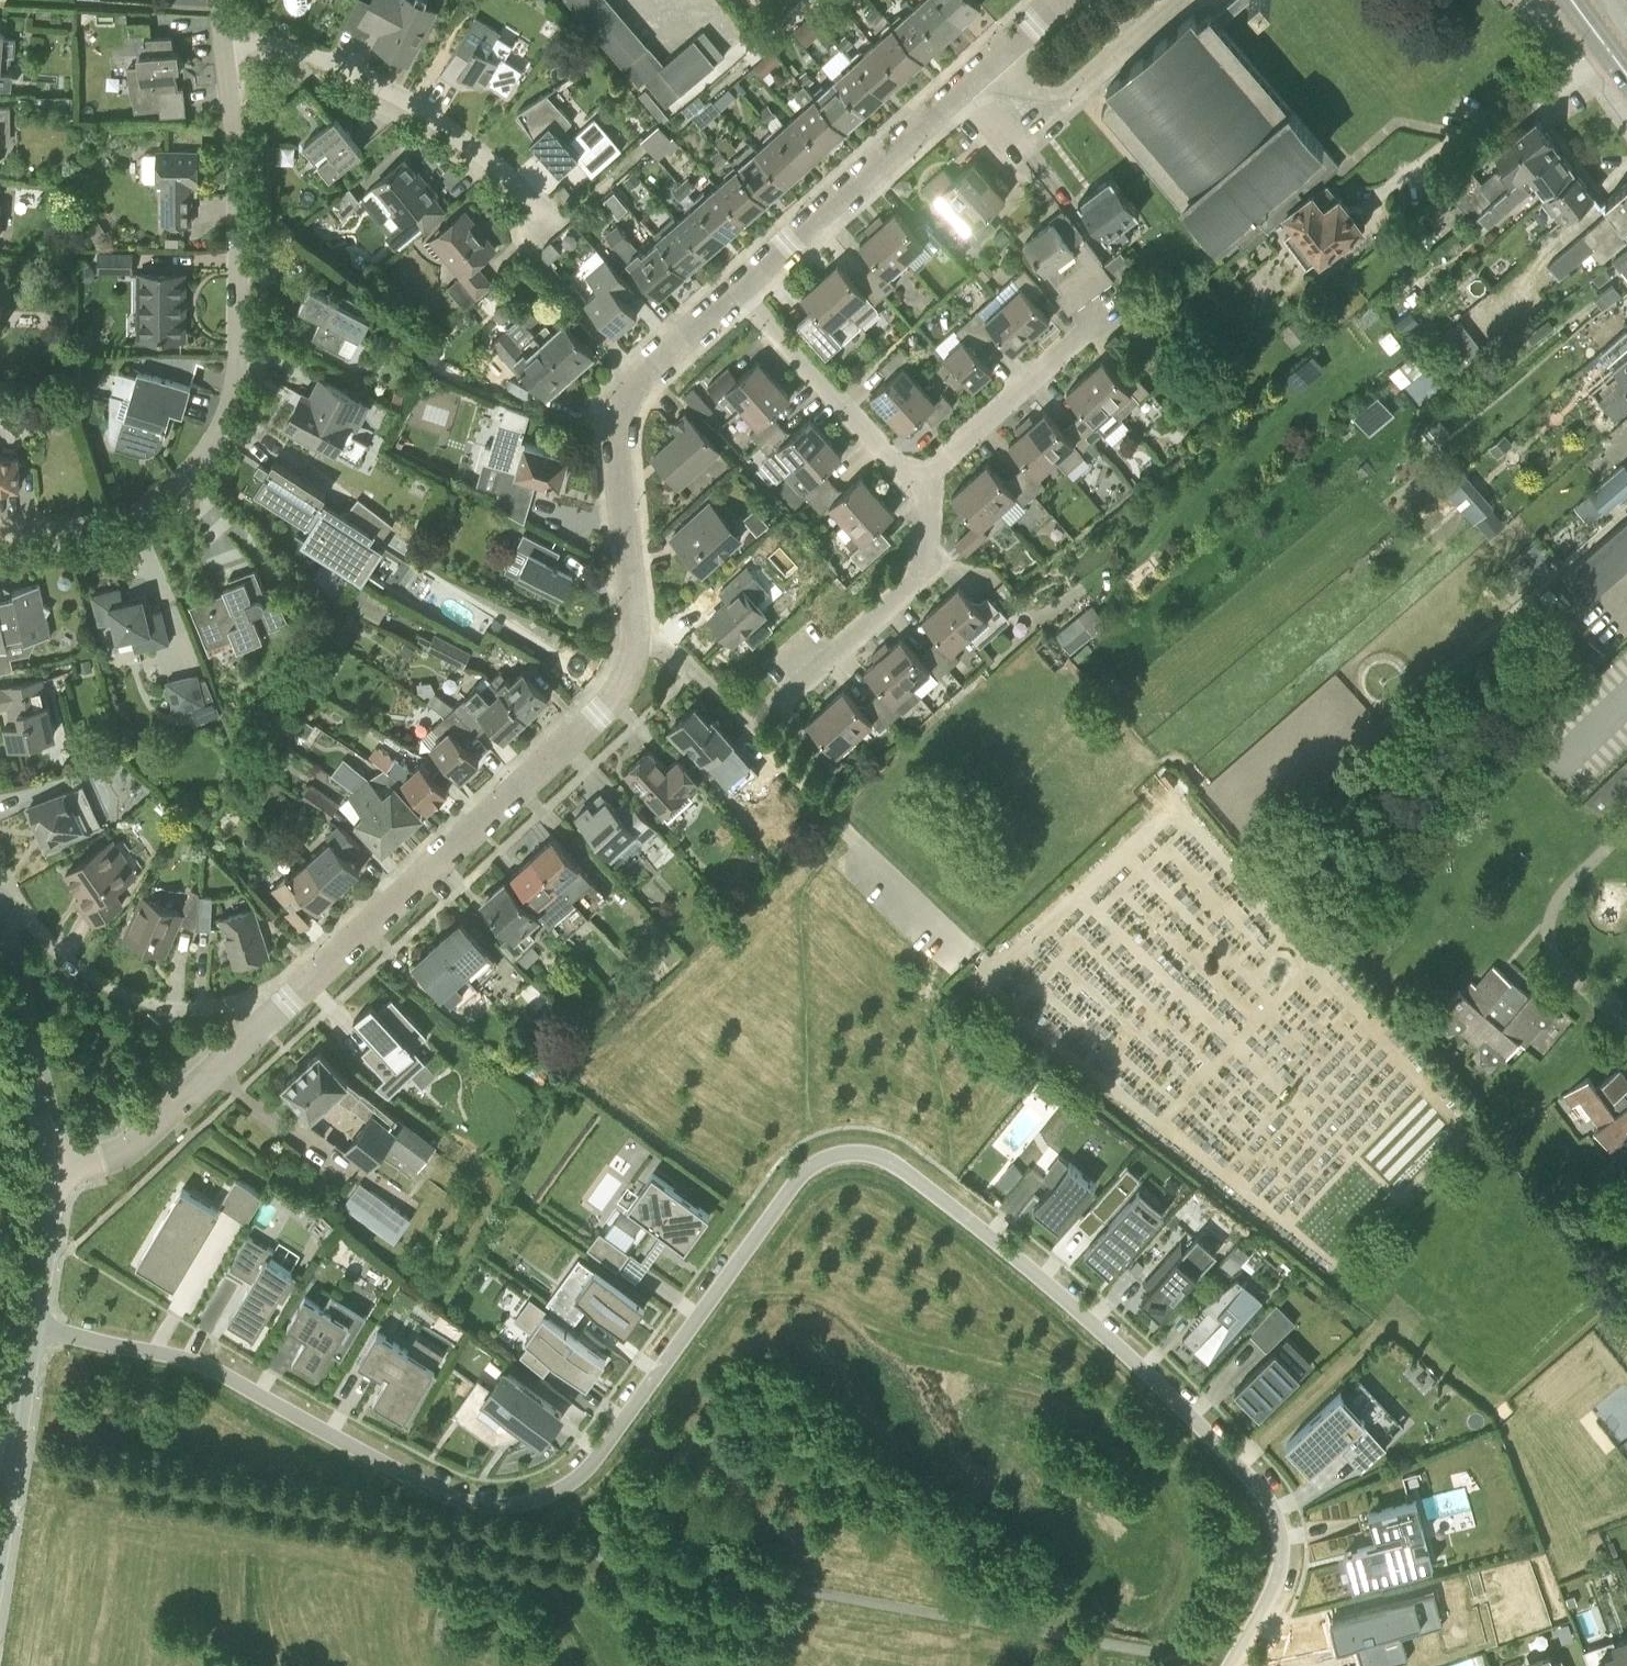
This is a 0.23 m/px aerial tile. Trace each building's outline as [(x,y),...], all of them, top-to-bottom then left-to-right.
[(289,4),(289,5),(290,7),(291,9),(293,10),(294,11),(296,12),(298,12),(300,12),(303,11),(305,9),(306,9),(307,7),(308,5),(308,4),(308,2),(308,0),(288,0),(289,4)] [(362,19),(383,30),(377,44),(408,60),(434,9),(417,0),(372,0),(362,19)] [(611,0),(567,0),(639,85),(645,79),(666,104),(725,54),(704,30),(664,64),(611,0)] [(942,0),(924,0),(915,8),(943,39),(962,22),(942,0)] [(962,22),(982,4),(978,0),(942,0),(962,22)] [(876,22),(884,14),(876,6),(868,13),(876,22)] [(943,39),(915,8),(904,17),(901,14),(892,23),(923,57),(943,39)] [(793,30),(794,32),(806,46),(824,30),(812,16),(811,15),(793,30)] [(1167,37),(1133,66),(1108,88),(1115,96),(1114,97),(1103,106),(1184,201),(1185,202),(1217,240),(1229,229),(1244,248),(1256,237),(1286,212),(1290,208),(1317,186),(1328,176),(1313,158),(1325,147),(1293,110),(1292,109),(1221,26),(1212,15),(1201,24),(1200,25),(1192,16),(1167,37)] [(502,62),(495,58),(493,46),(501,34),(477,19),(441,74),(462,87),(468,77),(482,86),(488,77),(491,80),(489,83),(508,95),(524,70),(505,58),(502,62)] [(923,57),(892,23),(882,32),(885,35),(876,44),(903,75),(923,57)] [(5,32),(3,31),(1,30),(0,29),(0,84),(13,85),(14,72),(11,71),(12,56),(15,57),(17,39),(5,38),(5,32)] [(173,51),(171,37),(173,37),(173,35),(147,37),(148,45),(140,46),(141,55),(138,55),(139,66),(128,67),(132,100),(134,100),(135,111),(165,108),(164,91),(179,89),(177,69),(181,68),(179,50),(173,51)] [(847,36),(839,43),(846,50),(853,43),(847,36)] [(903,75),(876,44),(865,53),(862,50),(852,58),(883,93),(903,75)] [(762,76),(781,59),(774,50),(754,67),(762,76)] [(852,58),(852,57),(842,66),(842,67),(844,69),(835,78),(864,110),(883,93),(852,58)] [(805,86),(813,79),(805,70),(798,77),(804,84),(805,86)] [(864,110),(835,78),(825,87),(823,84),(812,94),(843,129),(864,110)] [(843,129),(812,94),(804,84),(796,91),(795,89),(792,91),(802,103),(805,107),(796,115),(823,147),(843,129)] [(714,101),(721,108),(736,95),(729,87),(714,101)] [(568,142),(560,132),(572,121),(560,108),(546,93),(518,112),(535,139),(532,141),(541,152),(560,173),(578,158),(592,175),(623,148),(595,117),(582,130),(568,142)] [(12,106),(0,106),(0,143),(1,127),(11,127),(12,106)] [(766,122),(774,115),(766,106),(758,113),(766,122)] [(823,147),(796,115),(786,124),(783,121),(773,130),(804,165),(823,147)] [(304,144),(331,176),(363,149),(336,117),(304,144)] [(1502,190),(1557,146),(1536,118),(1495,150),(1500,155),(1477,173),(1472,168),(1446,188),(1457,202),(1451,207),(1463,223),(1478,212),(1502,190)] [(672,137),(660,124),(642,139),(659,158),(669,150),(670,152),(680,143),(674,136),(672,137)] [(199,184),(198,128),(171,128),(171,151),(164,151),(164,153),(146,154),(143,157),(142,178),(145,181),(164,181),(164,223),(192,224),(192,184),(199,184)] [(804,165),(773,130),(763,138),(766,142),(757,151),(784,182),(804,165)] [(784,182),(757,151),(751,144),(731,161),(734,165),(764,200),(784,182)] [(1557,146),(1502,190),(1478,212),(1487,224),(1530,190),(1531,186),(1529,183),(1534,179),(1543,191),(1574,168),(1557,146)] [(720,164),(728,157),(720,149),(712,156),(720,164)] [(438,194),(428,182),(420,172),(417,174),(405,160),(364,195),(384,219),(387,216),(388,216),(392,213),(402,225),(414,215),(425,228),(446,210),(435,197),(438,194)] [(942,190),(957,207),(989,179),(974,161),(955,179),(945,168),(924,187),(934,198),(942,190)] [(764,200),(734,165),(724,173),(728,177),(717,187),(746,217),(764,200)] [(629,196),(642,184),(632,172),(618,184),(629,196)] [(1560,221),(1595,194),(1577,172),(1542,200),(1551,211),(1552,211),(1560,221)] [(679,184),(687,192),(688,191),(695,185),(687,176),(679,184)] [(1116,248),(1132,236),(1125,225),(1140,212),(1112,176),(1079,202),(1106,238),(1107,237),(1116,248)] [(989,179),(957,207),(974,226),(966,234),(976,245),(997,226),(987,215),(1006,198),(989,179)] [(1605,199),(1612,209),(1546,266),(1557,277),(1581,256),(1589,249),(1599,260),(1626,237),(1626,181),(1605,199)] [(566,203),(575,196),(564,184),(556,191),(566,203)] [(687,192),(679,184),(671,191),(679,199),(687,192)] [(1290,208),(1286,212),(1297,228),(1286,235),(1307,265),(1318,257),(1320,260),(1364,228),(1362,224),(1365,221),(1367,214),(1361,207),(1354,206),(1351,208),(1341,196),(1339,197),(1329,184),(1316,193),(1315,191),(1290,209),(1290,208)] [(746,217),(717,187),(708,194),(705,191),(695,199),(726,234),(746,217)] [(344,220),(360,200),(350,188),(330,206),(344,220)] [(726,234),(695,199),(685,209),(688,213),(679,221),(707,252),(726,234)] [(874,222),(907,260),(925,244),(932,252),(943,242),(924,221),(914,230),(897,211),(886,221),(881,216),(874,222)] [(495,248),(477,226),(465,212),(445,229),(441,228),(437,231),(436,236),(425,245),(436,258),(442,252),(462,275),(447,288),(455,298),(452,301),(456,305),(459,303),(464,309),(495,283),(493,282),(491,284),(476,265),(495,248)] [(707,252),(679,221),(669,230),(665,227),(655,235),(660,240),(686,270),(707,252)] [(1074,248),(1054,221),(1025,243),(1063,293),(1058,297),(1069,312),(1114,278),(1086,239),(1083,242),(1074,248)] [(867,272),(886,294),(896,284),(889,276),(907,260),(874,222),(866,229),(871,234),(860,244),(877,263),(867,272)] [(686,270),(660,240),(643,255),(618,225),(606,235),(659,295),(686,270)] [(993,236),(1001,245),(1010,237),(1002,228),(993,236)] [(550,262),(561,252),(551,240),(544,247),(543,255),(550,262)] [(1599,261),(1589,249),(1581,256),(1590,268),(1599,261)] [(1626,266),(1626,249),(1614,260),(1621,270),(1626,266)] [(1121,286),(1139,273),(1121,250),(1104,263),(1121,286)] [(101,270),(132,270),(132,253),(101,253),(101,270)] [(615,334),(638,314),(626,300),(635,291),(606,258),(587,276),(599,290),(586,301),(615,334)] [(861,323),(880,307),(876,302),(886,294),(867,272),(856,282),(839,263),(822,278),(861,323)] [(978,271),(985,279),(994,271),(987,263),(978,271)] [(79,276),(83,281),(90,282),(95,278),(95,271),(91,266),(85,266),(80,270),(79,276)] [(1021,287),(1004,303),(1033,335),(1050,319),(1033,300),(1044,290),(1025,269),(1014,279),(1021,287)] [(141,338),(185,338),(185,274),(141,274),(141,338)] [(861,323),(822,278),(802,296),(813,308),(799,321),(828,353),(861,323)] [(343,301),(312,285),(301,307),(323,318),(313,337),(339,351),(349,332),(360,338),(372,317),(360,311),(363,305),(363,303),(362,302),(350,293),(347,294),(346,295),(343,301)] [(1407,296),(1414,305),(1423,298),(1416,289),(1407,296)] [(1033,335),(1004,303),(986,320),(978,311),(968,320),(988,341),(997,332),(1014,352),(1033,335)] [(521,317),(530,327),(540,318),(532,307),(521,317)] [(1292,345),(1311,329),(1298,314),(1279,330),(1292,345)] [(1414,326),(1405,314),(1393,322),(1402,334),(1414,326)] [(572,374),(536,334),(530,327),(521,317),(492,343),(521,376),(528,371),(549,394),(572,374)] [(988,341),(968,320),(956,331),(964,339),(945,356),(974,388),(993,371),(976,351),(988,341)] [(536,334),(572,374),(595,353),(566,321),(554,332),(546,324),(536,334)] [(1489,355),(1461,321),(1438,341),(1464,375),(1489,355)] [(1424,336),(1418,328),(1408,337),(1415,345),(1425,336),(1424,336)] [(866,364),(882,350),(875,343),(859,356),(866,364)] [(435,347),(428,345),(422,347),(418,352),(418,359),(422,365),(429,367),(435,364),(439,359),(439,352),(435,347)] [(888,412),(920,384),(903,366),(912,358),(902,347),(881,366),(890,377),(871,394),(888,412)] [(1421,351),(1395,372),(1421,403),(1447,382),(1421,351)] [(742,406),(774,378),(758,360),(739,377),(730,367),(708,386),(718,397),(727,389),(742,406)] [(1104,360),(1084,377),(1114,408),(1132,392),(1140,400),(1151,390),(1132,369),(1121,379),(1104,360)] [(1626,391),(1626,360),(1584,397),(1599,415),(1619,398),(1626,391)] [(137,375),(119,369),(112,393),(110,436),(112,441),(117,444),(116,447),(139,454),(143,454),(147,454),(151,453),(155,451),(158,448),(161,445),(163,442),(164,440),(172,409),(184,412),(192,386),(139,370),(137,375)] [(369,402),(321,377),(310,399),(302,395),(286,426),(294,430),(293,432),(327,450),(328,448),(336,452),(351,422),(357,425),(369,402)] [(1114,408),(1084,377),(1067,392),(1084,412),(1074,421),(1093,442),(1104,432),(1096,424),(1114,408)] [(761,444),(782,425),(772,414),(791,397),(774,378),(742,406),(759,425),(751,433),(761,444)] [(920,384),(888,412),(904,431),(923,413),(933,424),(954,405),(944,394),(936,402),(920,384)] [(683,396),(690,404),(701,395),(694,387),(683,396)] [(404,393),(395,390),(392,399),(401,402),(404,393)] [(1619,398),(1626,408),(1626,391),(1619,398)] [(495,507),(525,522),(538,478),(561,484),(569,455),(567,454),(569,449),(554,445),(553,449),(522,440),(530,413),(497,401),(493,415),(501,417),(493,446),(485,444),(481,460),(501,466),(494,491),(499,493),(495,507)] [(1101,451),(1093,442),(1074,421),(1063,430),(1046,411),(1036,421),(1031,416),(1023,423),(1057,460),(1067,471),(1085,455),(1082,452),(1088,447),(1096,456),(1101,451)] [(679,486),(697,470),(692,465),(715,444),(687,413),(672,426),(680,434),(653,458),(679,486)] [(795,465),(826,436),(810,418),(791,435),(782,425),(761,444),(770,454),(766,458),(782,476),(795,465)] [(1057,460),(1023,423),(1016,429),(1020,435),(1010,444),(1027,463),(1016,473),(1035,494),(1046,484),(1039,476),(1057,460)] [(812,501),(833,482),(824,472),(843,455),(826,436),(795,465),(811,483),(802,490),(812,501)] [(21,486),(19,455),(3,456),(0,453),(0,487),(21,486)] [(327,493),(275,460),(269,469),(276,474),(273,479),(266,474),(256,491),(308,523),(318,507),(324,511),(301,545),(362,584),(384,550),(377,546),(393,524),(359,499),(345,516),(321,502),(327,493)] [(1364,476),(1374,467),(1368,460),(1358,469),(1364,476)] [(1464,470),(1455,461),(1442,472),(1451,482),(1464,470)] [(1035,494),(1016,473),(1006,482),(988,463),(970,480),(999,511),(1017,495),(1025,504),(1035,494)] [(1626,484),(1626,467),(1624,463),(1590,493),(1601,506),(1626,484)] [(1464,490),(1474,482),(1464,470),(1451,482),(1444,488),(1454,499),(1464,490)] [(846,522),(878,493),(862,476),(843,493),(833,482),(812,501),(822,512),(830,505),(846,522)] [(999,511),(970,480),(952,496),(977,524),(956,543),(966,554),(989,533),(982,526),(999,511)] [(458,494),(450,490),(443,502),(451,506),(458,494)] [(1493,504),(1483,492),(1463,509),(1473,521),(1493,504)] [(878,493),(846,522),(856,533),(847,541),(864,559),(885,540),(875,529),(894,512),(878,493)] [(682,549),(703,572),(742,536),(711,502),(672,538),(682,549)] [(1550,586),(1557,594),(1571,582),(1588,600),(1626,565),(1626,518),(1550,586)] [(560,600),(573,573),(548,560),(554,547),(525,532),(517,547),(529,553),(517,578),(560,600)] [(266,593),(256,568),(231,578),(233,583),(225,587),(227,591),(191,606),(210,654),(212,653),(209,647),(235,637),(239,648),(264,637),(262,633),(289,621),(276,589),(266,593)] [(733,641),(762,614),(741,592),(756,578),(747,568),(721,592),(730,601),(712,618),(733,641)] [(15,670),(8,640),(39,633),(40,638),(52,635),(47,615),(52,608),(45,603),(40,584),(0,593),(0,674),(15,670)] [(345,608),(348,609),(356,613),(370,590),(359,585),(345,608)] [(960,586),(940,604),(969,636),(988,618),(996,627),(1007,617),(988,595),(977,605),(960,586)] [(125,603),(122,592),(121,588),(92,595),(100,625),(114,621),(118,640),(133,636),(136,651),(170,643),(162,609),(148,612),(144,598),(125,603)] [(969,636),(940,604),(924,619),(941,638),(930,648),(949,669),(960,659),(952,650),(969,636)] [(357,615),(348,609),(329,638),(339,644),(357,615)] [(1052,634),(1066,652),(1089,634),(1079,620),(1075,615),(1052,634)] [(472,651),(435,632),(433,638),(423,632),(417,643),(464,666),(472,651)] [(949,669),(930,648),(920,657),(902,637),(892,647),(887,642),(878,650),(912,686),(931,670),(938,678),(949,669)] [(1056,670),(1066,661),(1047,640),(1036,648),(1056,670)] [(895,702),(912,686),(878,650),(872,656),(876,661),(866,670),(883,690),(872,700),(891,721),(903,710),(895,702)] [(90,657),(77,660),(79,672),(93,669),(90,657)] [(331,674),(319,667),(311,680),(323,688),(331,674)] [(492,679),(526,717),(548,698),(523,671),(513,681),(507,675),(506,676),(501,671),(492,679)] [(200,679),(199,672),(167,680),(174,713),(192,707),(198,722),(220,712),(207,677),(200,679)] [(526,717),(492,679),(489,676),(479,685),(466,696),(455,708),(477,732),(489,721),(504,738),(526,717)] [(18,683),(26,721),(6,726),(10,746),(41,740),(40,735),(56,732),(44,677),(18,683)] [(891,721),(872,700),(862,708),(845,689),(827,705),(855,737),(873,721),(881,730),(891,721)] [(427,702),(445,716),(455,708),(434,692),(427,702)] [(855,737),(827,705),(808,722),(825,741),(815,751),(834,772),(845,762),(837,753),(855,737)] [(710,721),(701,711),(696,706),(670,731),(685,747),(688,744),(702,759),(697,762),(732,801),(762,773),(733,741),(734,740),(713,718),(710,721)] [(466,776),(471,772),(471,769),(480,760),(464,744),(477,732),(455,708),(445,716),(433,727),(443,737),(432,747),(460,778),(463,776),(466,776)] [(414,771),(396,760),(376,746),(369,757),(378,764),(403,780),(428,808),(447,791),(422,763),(414,771)] [(668,770),(649,749),(624,773),(669,820),(693,797),(689,792),(700,782),(679,759),(668,770)] [(1604,819),(1626,796),(1626,760),(1586,800),(1604,819)] [(1171,786),(1179,780),(1169,768),(1162,775),(1171,786)] [(370,778),(366,782),(360,788),(401,833),(421,814),(395,786),(385,795),(370,778)] [(277,793),(282,785),(274,779),(268,788),(277,793)] [(329,818),(340,802),(312,783),(301,798),(329,818)] [(68,842),(102,827),(84,785),(29,808),(45,844),(66,835),(68,842)] [(401,833),(360,788),(356,791),(350,797),(365,813),(356,821),(382,850),(401,833)] [(617,809),(608,799),(602,793),(577,816),(613,855),(635,835),(642,843),(658,829),(629,798),(617,809)] [(309,861),(337,892),(360,871),(348,858),(361,846),(346,830),(338,825),(327,836),(331,840),(309,861)] [(555,836),(535,855),(572,897),(593,878),(580,864),(555,836)] [(94,923),(123,903),(114,890),(130,879),(114,857),(121,852),(113,840),(67,873),(90,905),(85,909),(94,923)] [(572,897),(535,855),(513,875),(538,903),(533,907),(540,914),(565,942),(586,922),(571,906),(572,897)] [(337,892),(309,861),(291,877),(288,874),(273,888),(292,909),(306,896),(318,910),(322,906),(320,904),(324,900),(326,903),(337,892)] [(540,914),(533,907),(508,879),(485,901),(525,945),(536,935),(527,925),(540,914)] [(198,929),(200,895),(200,892),(192,889),(181,913),(143,896),(126,936),(166,954),(180,921),(198,929)] [(200,895),(198,929),(211,929),(213,896),(200,895)] [(235,965),(270,954),(255,909),(221,920),(235,965)] [(461,923),(439,943),(465,972),(477,985),(499,964),(487,951),(461,923)] [(523,950),(509,935),(500,944),(514,959),(523,950)] [(465,972),(439,943),(416,964),(452,1003),(465,992),(455,981),(465,972)] [(1530,994),(1493,964),(1476,985),(1471,981),(1463,992),(1460,989),(1446,1005),(1466,1023),(1461,1029),(1480,1045),(1486,1039),(1508,1058),(1520,1043),(1525,1047),(1542,1025),(1535,1019),(1552,998),(1537,986),(1530,994)] [(429,1036),(393,997),(379,1010),(373,1003),(355,1019),(375,1041),(362,1053),(385,1078),(376,1086),(390,1096),(427,1062),(415,1049),(429,1036)] [(695,1039),(687,1031),(681,1037),(689,1045),(695,1039)] [(370,1118),(346,1149),(368,1165),(384,1144),(416,1168),(430,1149),(395,1122),(399,1119),(349,1081),(321,1051),(285,1084),(312,1114),(339,1090),(346,1095),(342,1098),(370,1118)] [(1620,1069),(1596,1087),(1589,1077),(1564,1095),(1574,1107),(1577,1105),(1586,1119),(1593,1114),(1600,1125),(1595,1128),(1611,1150),(1626,1138),(1626,1079),(1620,1069)] [(1039,1200),(1033,1207),(1059,1228),(1096,1183),(1070,1162),(1050,1145),(1032,1167),(1052,1184),(1040,1199),(1039,1200)] [(315,1169),(305,1161),(296,1171),(307,1180),(315,1169)] [(1000,1181),(1010,1189),(1026,1169),(1016,1161),(1000,1181)] [(653,1172),(628,1206),(664,1232),(666,1229),(680,1239),(678,1242),(686,1248),(710,1214),(653,1172)] [(1105,1218),(1134,1185),(1120,1172),(1091,1205),(1105,1218)] [(247,1221),(263,1194),(236,1178),(220,1205),(247,1221)] [(395,1242),(412,1218),(360,1182),(344,1205),(395,1242)] [(220,1210),(182,1187),(137,1263),(175,1285),(220,1210)] [(1127,1199),(1084,1248),(1109,1271),(1152,1222),(1127,1199)] [(631,1253),(600,1231),(587,1249),(617,1271),(631,1253)] [(1142,1299),(1161,1317),(1199,1274),(1218,1253),(1199,1235),(1181,1255),(1182,1260),(1181,1260),(1178,1258),(1169,1268),(1168,1268),(1152,1285),(1146,1280),(1144,1283),(1151,1289),(1142,1299)] [(284,1298),(298,1275),(269,1258),(273,1251),(248,1236),(230,1265),(253,1278),(229,1319),(255,1334),(278,1295),(284,1298)] [(1238,1244),(1220,1263),(1232,1273),(1249,1254),(1238,1244)] [(626,1331),(644,1306),(645,1304),(580,1256),(572,1267),(588,1279),(576,1295),(626,1331)] [(1143,1266),(1137,1260),(1129,1268),(1136,1274),(1143,1266)] [(1182,1339),(1208,1362),(1262,1301),(1237,1278),(1202,1306),(1207,1310),(1182,1339)] [(503,1302),(515,1310),(526,1291),(514,1284),(503,1302)] [(293,1359),(318,1374),(320,1371),(332,1351),(342,1357),(367,1315),(332,1294),(324,1307),(305,1296),(288,1325),(307,1336),(293,1359)] [(1279,1304),(1250,1333),(1267,1350),(1296,1321),(1279,1304)] [(531,1341),(521,1354),(545,1372),(555,1359),(589,1383),(607,1358),(545,1313),(526,1338),(531,1341)] [(434,1366),(376,1330),(359,1362),(382,1375),(385,1370),(390,1373),(373,1400),(405,1417),(434,1366)] [(1276,1350),(1235,1390),(1260,1415),(1300,1375),(1276,1350)] [(541,1440),(562,1412),(505,1371),(485,1399),(541,1440)] [(1342,1391),(1287,1443),(1311,1469),(1339,1442),(1362,1466),(1387,1442),(1382,1437),(1401,1419),(1361,1375),(1343,1392),(1342,1391)] [(1433,1564),(1416,1500),(1416,1499),(1369,1511),(1360,1514),(1365,1537),(1355,1539),(1357,1548),(1345,1552),(1353,1585),(1433,1564)] [(1574,1594),(1566,1598),(1569,1606),(1578,1603),(1574,1594)] [(1343,1639),(1362,1634),(1370,1665),(1398,1658),(1389,1626),(1423,1618),(1417,1597),(1337,1618),(1343,1639)] [(1615,1643),(1618,1651),(1599,1659),(1600,1663),(1602,1662),(1604,1665),(1626,1665),(1626,1639),(1615,1643)] [(1550,1652),(1522,1663),(1523,1665),(1565,1665),(1562,1657),(1554,1661),(1550,1652)]
